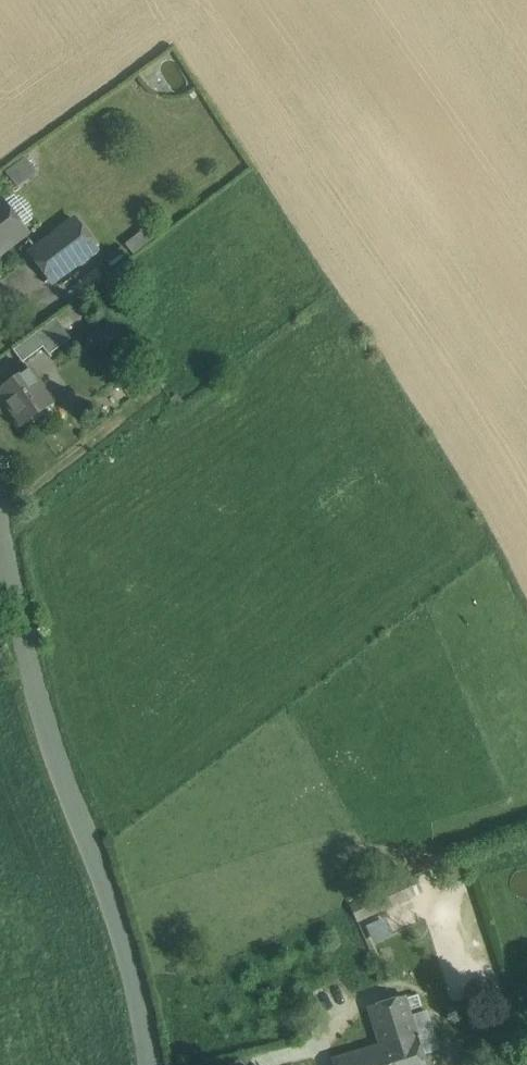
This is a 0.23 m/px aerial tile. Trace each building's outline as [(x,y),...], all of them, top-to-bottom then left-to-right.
[(1,203),(0,204),(0,252),(24,234),(1,203)] [(70,228),(32,256),(52,282),(89,254),(70,228)] [(64,312),(34,335),(44,347),(43,347),(49,355),(70,339),(65,331),(73,324),(64,312)] [(34,335),(14,350),(23,363),(43,347),(44,347),(34,335)] [(0,390),(0,393),(23,425),(53,403),(29,369),(0,390)] [(363,884),(346,892),(351,905),(369,897),(363,884)] [(369,897),(351,905),(358,921),(405,900),(398,884),(369,897)] [(406,996),(368,1008),(379,1046),(332,1059),(333,1064),(427,1064),(406,996)]
